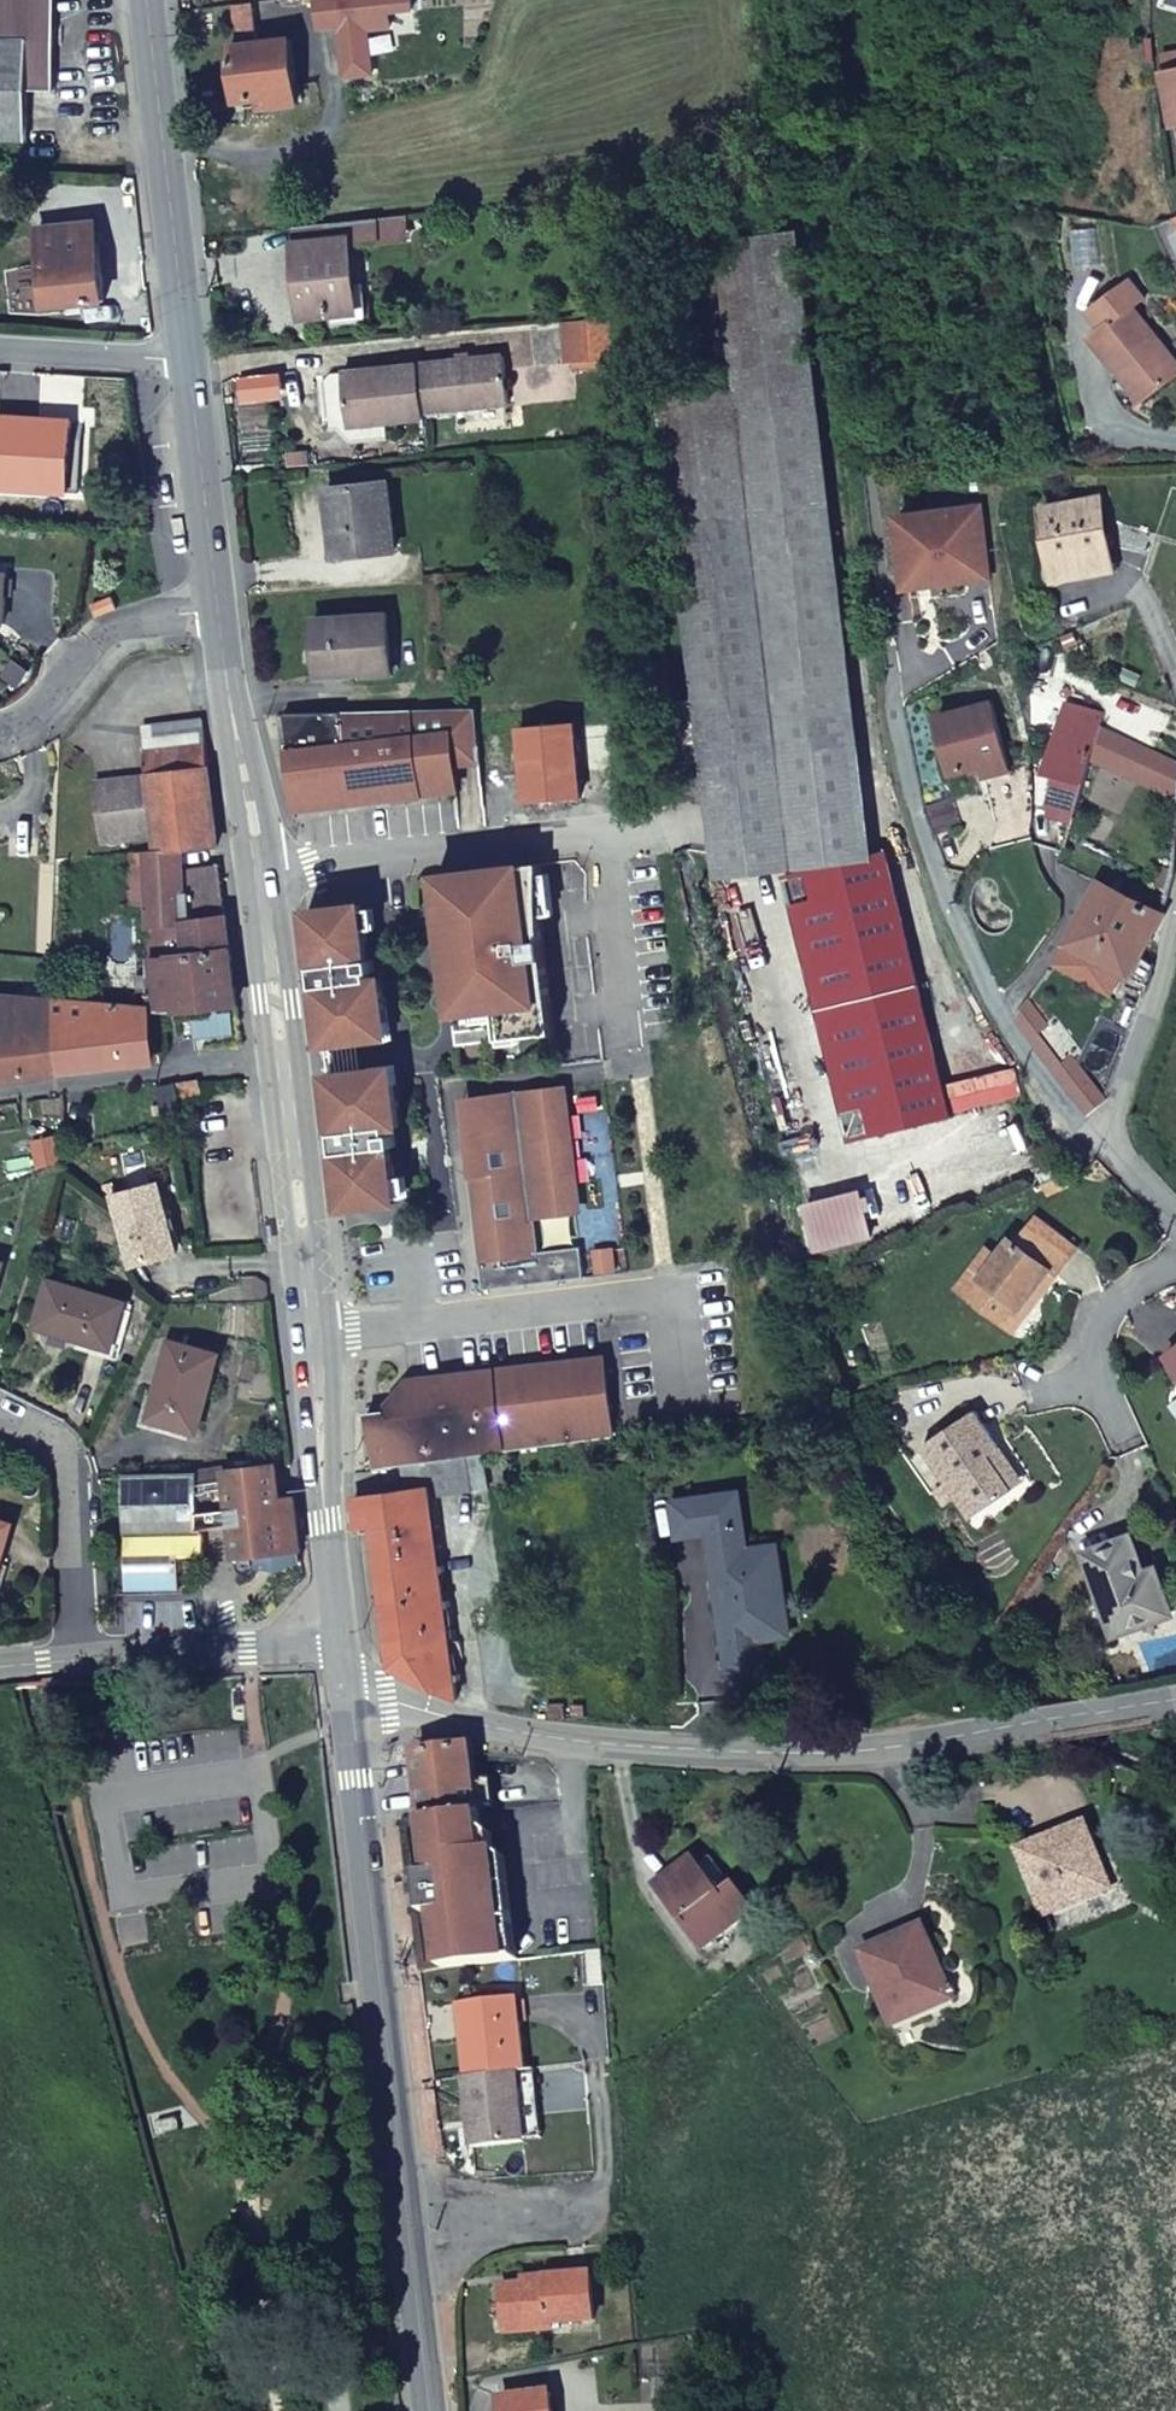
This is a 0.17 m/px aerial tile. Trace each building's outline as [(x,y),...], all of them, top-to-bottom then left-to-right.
[(27,142),(27,93),(53,93),(54,0),(3,0),(2,43),(0,43),(0,141),(27,142)] [(319,27),(340,24),(337,0),(316,0),(319,27)] [(345,75),(373,72),(368,27),(391,25),(390,10),(413,7),(413,0),(337,0),(345,75)] [(255,42),(251,1),(232,3),(236,45),(229,46),(235,101),(258,99),(259,107),(294,103),(288,38),(255,42)] [(1163,69),(1173,123),(1175,123),(1175,67),(1163,69)] [(28,206),(5,203),(3,215),(27,218),(28,206)] [(406,240),(404,215),(380,217),(382,242),(406,240)] [(380,217),(332,222),(334,242),(296,245),(301,304),(312,303),(314,317),(353,313),(347,245),(382,242),(380,217)] [(332,222),(294,225),(296,245),(334,242),(332,222)] [(87,226),(39,230),(47,309),(104,302),(100,260),(91,262),(87,226)] [(695,700),(702,758),(715,872),(871,853),(797,230),(719,238),(737,389),(659,398),(695,700)] [(1146,393),(1175,371),(1175,361),(1133,303),(1145,294),(1130,276),(1091,308),(1104,325),(1093,334),(1117,367),(1123,363),(1146,393)] [(303,318),(314,317),(312,303),(301,304),(303,318)] [(609,354),(606,314),(565,318),(569,358),(609,354)] [(501,354),(417,363),(422,411),(507,402),(501,354)] [(422,411),(417,363),(340,370),(345,419),(381,415),(382,421),(423,417),(422,411)] [(381,415),(345,419),(346,424),(382,421),(381,415)] [(0,419),(0,489),(37,491),(41,421),(0,419)] [(394,548),(386,482),(326,489),(332,555),(394,548)] [(1098,501),(1044,510),(1057,578),(1109,570),(1098,501)] [(982,504),(902,514),(912,587),(992,577),(982,504)] [(160,505),(151,506),(154,527),(162,526),(160,505)] [(392,673),(387,614),(314,619),(317,666),(363,662),(364,675),(392,673)] [(982,685),(967,690),(972,706),(986,702),(982,685)] [(1030,836),(1033,786),(1012,789),(986,702),(972,706),(967,690),(939,700),(933,707),(950,774),(983,765),(996,820),(992,847),(1030,836)] [(1058,736),(1067,704),(1030,694),(1031,726),(1058,736)] [(673,761),(702,758),(695,700),(667,703),(673,761)] [(1103,714),(1099,713),(1067,704),(1058,736),(1048,770),(1060,774),(1067,748),(1093,756),(1103,714)] [(476,708),(285,714),(296,808),(457,788),(454,751),(480,749),(476,708)] [(155,837),(157,853),(157,855),(180,852),(218,847),(202,721),(143,728),(149,779),(155,837)] [(1076,816),(1093,756),(1067,748),(1060,774),(1050,808),(1076,816)] [(155,837),(149,779),(95,785),(101,844),(155,837)] [(923,805),(936,833),(938,833),(954,885),(961,883),(970,864),(961,826),(953,829),(940,799),(923,805)] [(886,851),(782,877),(848,1143),(952,1117),(886,851)] [(153,1010),(156,1011),(181,1012),(238,1006),(220,867),(182,870),(180,852),(157,855),(157,853),(143,853),(146,908),(150,976),(151,988),(153,1010)] [(126,908),(146,908),(143,853),(132,854),(133,871),(125,872),(126,908)] [(450,972),(384,979),(373,980),(372,973),(376,972),(374,961),(370,961),(363,905),(308,912),(346,1211),(401,1204),(394,1148),(399,1147),(397,1136),(393,1136),(392,1129),(404,1127),(394,1054),(555,1033),(544,941),(548,899),(543,863),(438,877),(450,972)] [(1099,881),(1068,943),(1058,965),(1113,992),(1123,971),(1149,985),(1153,964),(1140,956),(1163,914),(1099,881)] [(139,988),(151,988),(150,976),(138,976),(139,988)] [(1141,1006),(1145,996),(1128,987),(1124,997),(1141,1006)] [(54,999),(0,996),(0,1083),(60,1076),(54,999)] [(1028,998),(1014,1018),(1029,1038),(1088,1113),(1107,1096),(1074,1055),(1082,1049),(1055,1016),(1046,1023),(1028,998)] [(147,1006),(54,999),(60,1076),(152,1065),(147,1006)] [(197,1082),(177,1086),(179,1099),(199,1096),(197,1082)] [(158,1090),(163,1117),(180,1114),(179,1099),(177,1086),(158,1090)] [(470,1176),(484,1290),(586,1277),(582,1247),(537,1252),(533,1218),(578,1212),(562,1088),(485,1097),(485,1103),(471,1105),(474,1127),(464,1129),(467,1150),(486,1147),(489,1173),(470,1176)] [(485,1103),(485,1097),(460,1101),(464,1129),(474,1127),(471,1105),(485,1103)] [(489,1173),(486,1147),(467,1150),(470,1176),(489,1173)] [(113,1198),(131,1266),(178,1255),(160,1187),(113,1198)] [(871,1237),(859,1191),(806,1203),(808,1212),(799,1214),(807,1252),(871,1237)] [(1036,1218),(1024,1233),(1014,1246),(1009,1242),(980,1278),(978,1276),(964,1293),(1005,1326),(1048,1272),(1054,1277),(1076,1248),(1036,1218)] [(1014,1246),(1024,1233),(1010,1222),(958,1289),(964,1293),(978,1276),(980,1278),(1009,1242),(1014,1246)] [(1011,1330),(1054,1277),(1048,1272),(1005,1326),(1011,1330)] [(49,1281),(36,1327),(112,1349),(125,1303),(49,1281)] [(217,1356),(171,1342),(150,1419),(196,1433),(217,1356)] [(1167,1355),(1175,1367),(1175,1349),(1167,1355)] [(369,1414),(377,1469),(392,1467),(402,1465),(482,1455),(617,1436),(606,1361),(397,1377),(388,1412),(369,1414)] [(969,1519),(1015,1488),(991,1454),(1001,1447),(975,1410),(920,1447),(969,1519)] [(991,1454),(1015,1488),(1025,1481),(1001,1447),(991,1454)] [(439,1494),(486,1489),(482,1455),(402,1465),(403,1480),(436,1477),(439,1494)] [(275,1464),(226,1470),(227,1482),(230,1512),(199,1513),(199,1501),(216,1499),(213,1484),(198,1487),(198,1475),(123,1477),(125,1593),(180,1591),(180,1572),(192,1556),(206,1555),(205,1534),(201,1529),(232,1529),(236,1562),(252,1560),(254,1570),(277,1577),(299,1566),(294,1500),(279,1501),(275,1464)] [(354,1497),(357,1527),(371,1526),(390,1666),(458,1697),(455,1680),(460,1679),(460,1674),(453,1675),(445,1608),(450,1607),(449,1601),(444,1602),(440,1573),(444,1572),(443,1566),(439,1567),(427,1487),(354,1497)] [(761,1640),(790,1636),(777,1544),(747,1548),(739,1491),(671,1500),(676,1538),(709,1534),(729,1670),(765,1666),(761,1640)] [(0,1522),(0,1565),(12,1526),(0,1522)] [(1129,1536),(1084,1552),(1113,1634),(1170,1613),(1159,1580),(1145,1584),(1129,1536)] [(545,1716),(564,1718),(563,1705),(547,1705),(545,1716)] [(417,1752),(424,1818),(480,1811),(473,1747),(417,1752)] [(480,1811),(424,1818),(431,1874),(416,1876),(417,1892),(433,1890),(435,1913),(442,1970),(508,1962),(495,1849),(485,1850),(480,1811)] [(1086,1824),(1020,1850),(1043,1911),(1085,1894),(1087,1899),(1113,1889),(1086,1824)] [(659,1886),(706,1949),(756,1912),(737,1887),(722,1897),(694,1860),(659,1886)] [(420,1915),(435,1913),(433,1890),(417,1892),(420,1915)] [(923,1926),(862,1952),(894,2025),(955,1998),(923,1926)] [(589,1987),(603,1985),(600,1951),(586,1953),(589,1987)] [(517,1998),(469,2004),(473,2038),(462,2039),(467,2078),(517,2070),(527,2069),(517,1998)] [(473,2038),(469,2004),(458,2005),(462,2039),(473,2038)] [(534,2068),(527,2069),(517,2070),(526,2139),(543,2137),(534,2068)] [(526,2139),(517,2070),(467,2078),(475,2150),(526,2143),(526,2139)] [(589,2276),(503,2288),(506,2333),(551,2330),(550,2324),(593,2320),(589,2276)] [(501,2401),(502,2410),(552,2410),(550,2394),(501,2401)]
